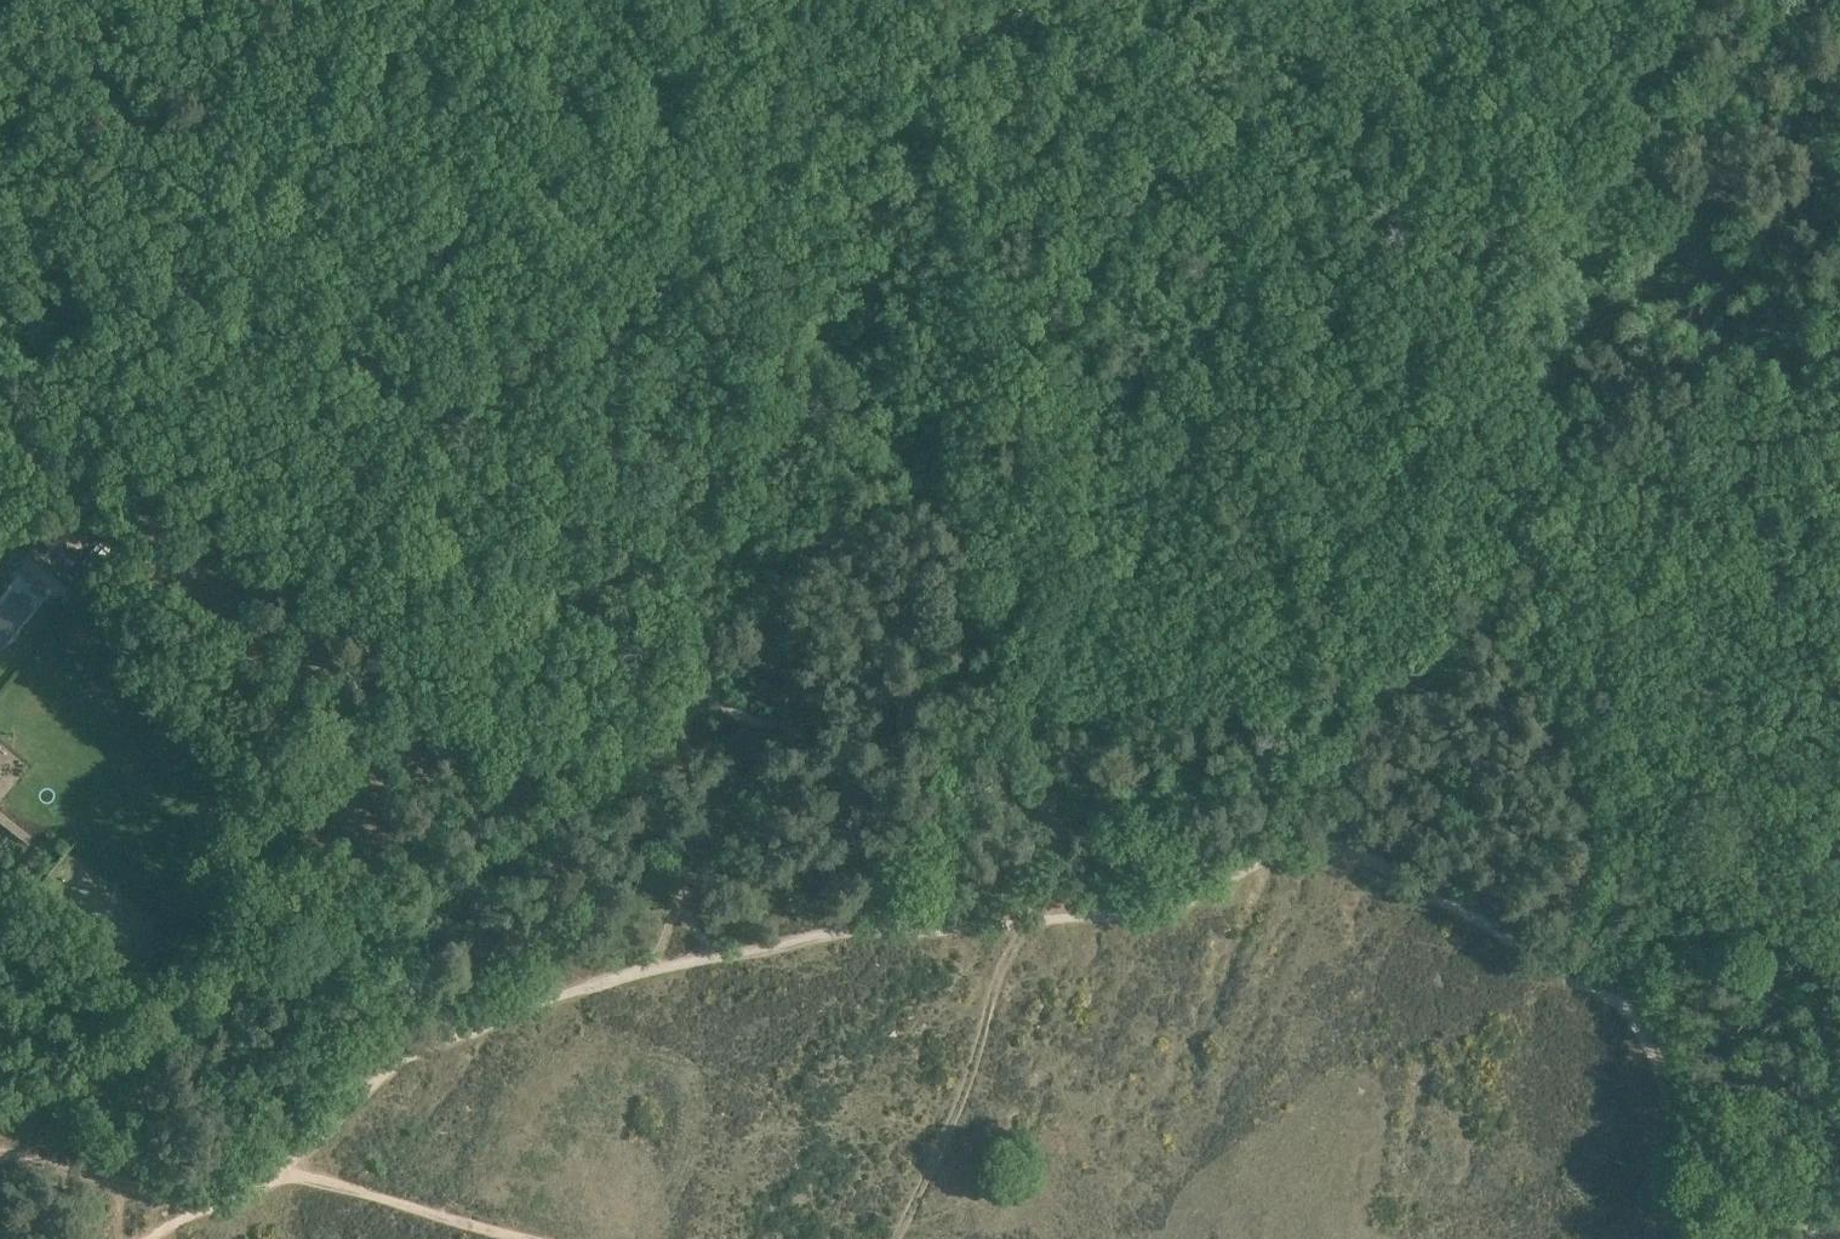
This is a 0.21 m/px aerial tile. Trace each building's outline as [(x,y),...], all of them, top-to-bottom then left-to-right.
[(23,560),(36,570),(45,559),(32,548),(23,560)] [(12,922),(0,913),(0,936),(12,922)]
